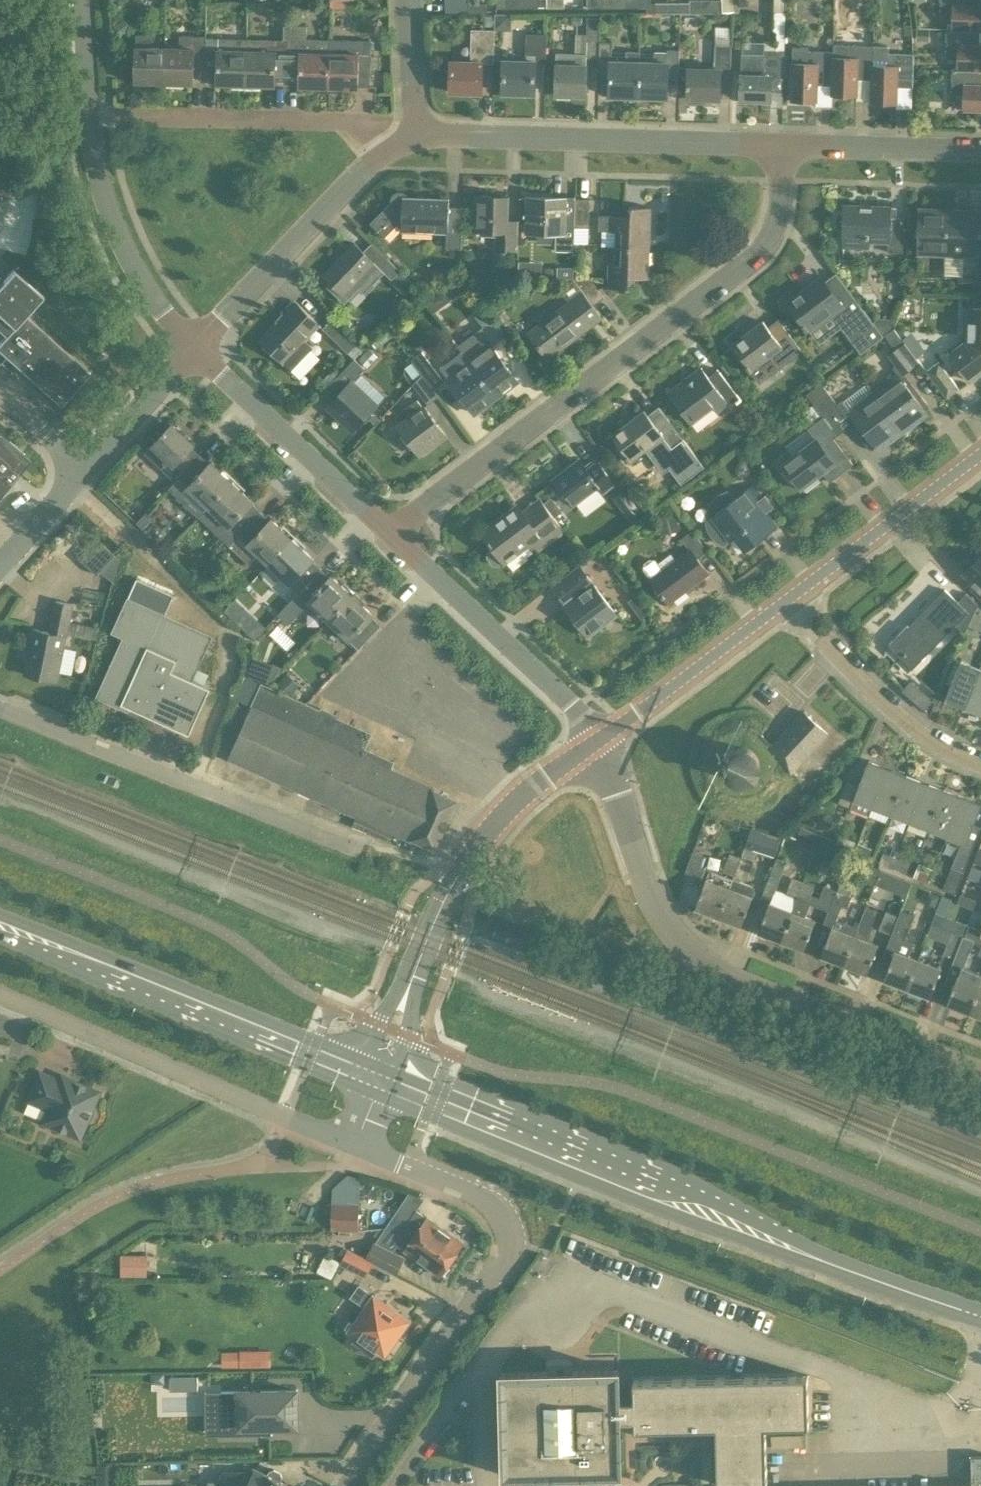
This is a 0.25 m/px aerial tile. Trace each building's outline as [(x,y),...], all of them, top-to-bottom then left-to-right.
[(469,3),(469,0),(445,0),(446,14),(452,13),(469,13),(469,3)] [(656,12),(673,12),(673,3),(650,3),(650,0),(647,0),(647,7),(656,7),(656,12)] [(721,9),(721,0),(690,0),(690,10),(721,9)] [(774,13),(785,14),(786,0),(774,0),(774,13)] [(974,3),(974,0),(940,0),(940,14),(952,15),(952,27),(980,29),(980,3),(974,3)] [(690,12),(690,2),(673,3),(673,12),(690,12)] [(469,3),(469,13),(486,13),(486,3),(469,3)] [(493,25),(493,15),(484,15),(484,25),(493,25)] [(586,58),(599,58),(600,39),(600,32),(600,17),(587,17),(587,34),(586,53),(586,58)] [(246,49),(245,85),(275,86),(275,83),(287,84),(289,25),(284,25),(284,40),(247,39),(246,49)] [(289,25),(287,84),(299,84),(299,86),(328,87),(330,39),(307,38),(307,26),(289,25)] [(979,43),(980,29),(952,27),(946,27),(945,54),(956,55),(956,67),(980,68),(980,44),(979,43)] [(916,40),(929,40),(929,29),(916,28),(916,40)] [(482,92),(483,62),(494,63),(494,61),(494,52),(495,30),(472,29),(471,61),(451,60),(450,91),(482,92)] [(526,60),(504,59),(504,52),(494,52),(494,61),(504,61),(503,92),(535,93),(536,62),(546,62),(547,33),(526,33),(526,60)] [(164,83),(165,47),(150,47),(151,35),(136,34),(134,82),(164,83)] [(179,48),(165,47),(164,83),(193,84),(193,68),(204,68),(205,68),(206,37),(206,36),(205,36),(180,35),(179,48)] [(720,99),(721,70),(731,70),(732,36),(715,36),(715,66),(689,65),(689,68),(688,68),(688,98),(720,99)] [(246,49),(247,39),(206,37),(205,68),(204,81),(216,82),(216,84),(245,85),(246,49)] [(370,86),(371,40),(330,39),(328,87),(357,88),(357,86),(370,86)] [(603,39),(600,39),(599,58),(599,72),(610,73),(609,95),(638,96),(639,61),(640,61),(640,51),(626,50),(626,61),(610,60),(611,39),(603,39)] [(857,95),(857,79),(871,79),(872,62),(873,62),(873,46),(833,45),(833,52),(833,54),(832,84),(831,84),(831,85),(831,94),(857,95)] [(897,102),(898,86),(913,87),(914,54),(888,53),(888,47),(873,46),(873,62),(872,62),(871,79),(871,101),(897,102)] [(818,100),(818,84),(831,85),(831,84),(832,84),(833,54),(833,52),(808,51),(808,47),(792,47),(790,99),(818,100)] [(640,61),(639,61),(638,96),(667,97),(668,83),(678,84),(679,50),(667,49),(667,52),(654,52),(654,61),(640,61)] [(741,75),(740,99),(771,100),(772,76),(784,76),(784,50),(765,50),(764,55),(741,54),(741,75)] [(586,64),(586,58),(586,53),(557,52),(555,94),(586,95),(587,64),(586,64)] [(956,67),(953,67),(951,95),(963,95),(963,107),(980,108),(980,68),(956,67)] [(370,223),(385,237),(398,224),(402,224),(402,230),(449,232),(448,248),(461,248),(462,207),(449,207),(450,199),(409,198),(408,196),(407,194),(406,193),(404,192),(402,191),(401,191),(399,191),(397,191),(396,192),(394,193),(392,195),(392,196),(391,198),(391,200),(391,201),(370,223)] [(476,230),(495,231),(494,250),(518,251),(518,220),(507,219),(508,196),(477,196),(476,230)] [(529,232),(555,233),(555,250),(574,251),(576,199),(530,197),(529,232)] [(590,227),(591,199),(577,199),(575,227),(590,227)] [(600,229),(610,230),(616,230),(616,246),(650,247),(652,206),(629,205),(629,215),(601,214),(600,229)] [(845,205),(844,238),(843,247),(869,248),(869,239),(888,239),(887,252),(902,252),(904,217),(890,217),(891,207),(845,205)] [(920,251),(946,252),(945,274),(963,274),(964,253),(962,253),(963,209),(921,208),(920,251)] [(964,253),(978,253),(978,276),(980,276),(980,209),(963,209),(962,253),(964,253)] [(344,295),(374,263),(392,279),(400,271),(371,243),(363,251),(354,242),(323,275),(344,295)] [(650,247),(616,246),(615,262),(609,262),(608,287),(631,288),(631,278),(649,279),(650,247)] [(556,278),(573,278),(573,266),(556,266),(556,278)] [(15,269),(14,269),(0,284),(0,329),(6,335),(0,341),(0,351),(6,357),(1,363),(12,372),(17,366),(60,404),(89,372),(26,315),(29,313),(44,295),(20,274),(15,269)] [(841,326),(860,351),(882,335),(836,273),(826,280),(822,276),(788,301),(804,323),(803,324),(807,330),(810,328),(831,312),(841,326)] [(460,277),(443,290),(450,300),(468,287),(460,277)] [(590,279),(574,278),(573,279),(594,305),(604,298),(590,279)] [(548,357),(593,323),(587,316),(597,309),(594,305),(573,279),(559,290),(569,303),(529,332),(548,357)] [(422,296),(411,291),(408,300),(419,305),(422,296)] [(504,310),(498,302),(489,308),(496,316),(504,310)] [(261,340),(283,361),(291,369),(313,347),(305,339),(319,324),(297,303),(261,340)] [(950,352),(970,380),(980,372),(980,307),(965,306),(963,342),(950,352)] [(469,361),(496,396),(518,380),(492,345),(506,334),(486,307),(475,315),(483,326),(457,345),(469,361)] [(747,365),(751,370),(752,369),(761,381),(802,350),(778,318),(767,325),(763,320),(732,343),(748,364),(747,365)] [(357,344),(331,319),(322,328),(348,352),(357,344)] [(919,353),(926,347),(910,330),(903,336),(919,353)] [(888,355),(895,365),(902,374),(904,373),(919,361),(904,342),(895,349),(888,355)] [(422,351),(411,359),(422,374),(434,389),(444,381),(422,351)] [(353,382),(360,374),(365,369),(354,359),(349,364),(327,388),(336,396),(327,406),(353,430),(377,405),(353,382)] [(960,388),(939,360),(926,370),(947,398),(960,388)] [(496,396),(469,361),(448,377),(474,412),(496,396)] [(692,423),(713,407),(717,412),(728,404),(731,408),(741,400),(717,370),(709,376),(702,367),(686,380),(690,385),(673,398),(692,423)] [(412,384),(427,403),(438,395),(434,389),(422,374),(412,384)] [(898,374),(873,392),(903,431),(927,412),(925,409),(929,406),(910,382),(906,385),(898,374)] [(903,431),(873,392),(846,413),(832,396),(816,408),(823,417),(832,427),(844,418),(863,441),(868,437),(878,450),(903,431)] [(410,416),(398,425),(420,454),(446,435),(424,406),(419,398),(415,401),(405,409),(410,416)] [(632,459),(653,443),(662,455),(683,440),(658,407),(648,414),(644,409),(611,434),(627,455),(626,456),(630,462),(632,460),(632,459)] [(853,463),(834,438),(837,435),(831,428),(832,427),(823,417),(807,429),(815,439),(782,463),(801,489),(823,472),(830,481),(853,463)] [(194,461),(201,454),(192,446),(193,445),(171,424),(152,444),(144,452),(162,469),(175,481),(194,461)] [(23,457),(0,438),(0,484),(23,457)] [(199,516),(208,507),(232,481),(211,461),(209,463),(201,454),(194,461),(175,481),(169,488),(199,516)] [(573,504),(596,486),(602,494),(615,484),(597,459),(586,467),(579,458),(553,478),(573,504)] [(232,481),(208,507),(199,516),(229,545),(261,511),(252,503),(253,501),(232,481)] [(753,485),(748,488),(734,498),(728,490),(721,493),(716,498),(711,503),(717,511),(713,515),(707,520),(709,528),(712,534),(718,540),(725,544),(731,539),(732,540),(738,535),(747,547),(746,549),(777,526),(762,507),(759,509),(755,504),(762,498),(753,485)] [(493,547),(487,551),(487,557),(493,565),(498,565),(527,543),(535,554),(565,531),(539,496),(521,510),(518,505),(481,533),(491,546),(492,545),(493,547)] [(630,520),(641,513),(629,497),(619,505),(630,520)] [(268,564),(292,538),(271,518),(269,520),(261,511),(229,545),(248,564),(258,554),(268,564)] [(142,527),(151,518),(145,512),(136,521),(142,527)] [(657,517),(662,535),(680,530),(675,512),(657,517)] [(708,573),(697,558),(707,550),(692,530),(680,538),(689,550),(663,570),(655,559),(649,559),(644,563),(642,569),(667,603),(708,573)] [(96,538),(77,558),(96,575),(114,554),(96,538)] [(292,538),(268,564),(297,592),(321,568),(312,559),(313,558),(292,538)] [(568,539),(559,546),(566,555),(575,548),(568,539)] [(963,570),(971,579),(968,582),(980,595),(980,553),(963,570)] [(615,613),(586,574),(579,564),(550,586),(587,634),(615,613)] [(327,620),(352,594),(331,574),(329,576),(321,568),(297,592),(327,620)] [(163,583),(152,608),(127,596),(111,632),(122,637),(95,696),(126,710),(129,710),(131,708),(188,734),(209,688),(192,680),(197,669),(212,634),(164,613),(175,589),(163,583)] [(528,596),(520,585),(512,591),(521,602),(528,596)] [(913,666),(955,624),(964,633),(968,625),(977,605),(978,604),(966,592),(958,600),(946,588),(945,589),(946,590),(917,619),(919,621),(912,628),(909,626),(909,625),(908,624),(890,642),(891,644),(892,642),(914,663),(912,665),(913,666)] [(380,625),(371,616),(373,614),(352,594),(327,620),(357,649),(380,625)] [(49,632),(32,629),(23,674),(57,680),(72,604),(55,601),(49,632)] [(648,613),(640,603),(632,609),(640,619),(648,613)] [(977,605),(968,625),(980,630),(980,608),(977,605)] [(252,615),(241,627),(253,638),(264,627),(252,615)] [(247,673),(272,681),(278,664),(253,655),(247,673)] [(964,706),(980,667),(961,659),(945,699),(964,706)] [(964,706),(980,713),(980,667),(964,706)] [(197,669),(192,680),(203,685),(208,674),(197,669)] [(277,683),(288,694),(297,685),(287,674),(277,683)] [(926,706),(933,695),(909,679),(902,690),(926,706)] [(390,841),(393,832),(411,840),(411,838),(435,849),(457,800),(433,789),(434,788),(401,773),(390,768),(393,761),(363,747),(370,732),(261,683),(228,757),(355,815),(351,826),(390,841)] [(829,733),(804,710),(771,747),(792,773),(829,733)] [(756,753),(752,749),(747,747),(741,747),(736,748),(731,751),(727,756),(726,761),(726,767),(727,772),(731,776),(736,780),(741,781),(747,780),(752,778),(756,774),(759,769),(760,764),(759,758),(756,753)] [(854,783),(847,780),(838,802),(846,805),(850,807),(850,808),(869,815),(888,766),(869,759),(859,785),(854,783)] [(891,813),(906,773),(888,766),(869,815),(886,822),(890,813),(891,813)] [(910,821),(925,781),(906,773),(891,813),(910,821)] [(928,828),(944,788),(925,781),(910,821),(928,828)] [(944,788),(928,828),(947,835),(963,795),(944,788)] [(963,795),(947,835),(945,839),(959,845),(943,888),(955,893),(980,827),(973,824),(980,804),(980,802),(963,795)] [(801,825),(797,833),(830,846),(833,838),(801,825)] [(774,859),(780,838),(751,829),(744,850),(774,859)] [(794,845),(797,838),(785,833),(780,845),(788,848),(791,847),(794,845)] [(833,847),(834,847),(851,854),(856,841),(838,834),(836,840),(833,838),(830,846),(833,847)] [(865,863),(871,848),(857,843),(851,857),(865,863)] [(979,846),(973,861),(980,865),(980,847),(979,846)] [(693,851),(685,871),(699,876),(707,856),(693,851)] [(883,852),(879,863),(892,868),(896,857),(883,852)] [(740,858),(730,855),(724,872),(734,875),(740,858)] [(905,873),(911,860),(898,855),(896,857),(892,868),(905,873)] [(771,899),(776,889),(785,863),(775,859),(761,896),(771,899)] [(928,882),(933,869),(919,863),(914,876),(928,882)] [(980,874),(980,869),(972,866),(968,876),(975,878),(980,876),(980,874)] [(878,867),(873,881),(906,893),(911,880),(878,867)] [(695,907),(718,916),(729,887),(731,881),(732,878),(709,869),(695,907)] [(786,893),(797,897),(803,882),(802,882),(803,881),(792,877),(786,893)] [(732,878),(731,881),(729,887),(718,916),(741,925),(754,890),(753,886),(732,878)] [(803,882),(797,897),(792,911),(781,940),(804,948),(815,920),(805,916),(809,903),(828,910),(836,889),(824,885),(819,897),(811,894),(814,886),(803,882)] [(821,955),(844,964),(858,928),(857,927),(836,919),(838,915),(837,914),(841,904),(847,907),(851,895),(836,889),(828,910),(823,923),(832,926),(821,955)] [(926,898),(929,905),(936,908),(941,896),(929,891),(926,898)] [(973,909),(976,899),(960,893),(957,902),(973,909)] [(758,931),(781,940),(792,911),(769,902),(758,931)] [(878,944),(867,940),(873,926),(871,925),(877,910),(866,906),(857,927),(858,928),(844,964),(867,973),(878,944)] [(907,988),(918,959),(908,956),(913,942),(904,939),(909,926),(914,915),(900,909),(898,915),(896,921),(891,934),(886,947),(895,951),(884,979),(907,988)] [(878,929),(891,934),(896,921),(898,915),(886,910),(878,929)] [(969,925),(935,912),(930,923),(943,928),(951,931),(962,936),(964,936),(969,925)] [(962,936),(951,931),(942,954),(954,958),(962,936)] [(965,962),(974,940),(964,936),(962,936),(954,958),(965,962)] [(980,980),(980,975),(963,968),(965,962),(954,958),(944,984),(952,987),(946,1003),(970,1012),(980,983),(980,980)] [(918,959),(907,988),(930,996),(941,968),(918,959)] [(980,983),(970,1012),(980,1016),(980,980),(980,983)] [(62,1080),(42,1071),(30,1099),(50,1108),(45,1121),(82,1137),(88,1121),(92,1119),(94,1115),(95,1113),(95,1110),(95,1106),(101,1090),(64,1075),(62,1080)] [(359,1203),(331,1203),(331,1229),(359,1230),(359,1203)] [(405,1225),(452,1260),(464,1242),(427,1216),(426,1217),(416,1209),(405,1225)] [(452,1260),(405,1225),(393,1242),(441,1276),(452,1260)] [(405,1257),(374,1241),(365,1257),(365,1259),(372,1263),(395,1275),(405,1257)] [(365,1277),(372,1263),(365,1259),(365,1257),(347,1248),(339,1264),(365,1277)] [(147,1254),(120,1254),(120,1276),(147,1276),(147,1254)] [(332,1278),(340,1261),(325,1254),(317,1271),(332,1278)] [(349,1297),(364,1307),(348,1330),(385,1355),(410,1320),(359,1284),(349,1297)] [(240,1366),(270,1366),(270,1351),(239,1351),(240,1366)] [(749,1483),(768,1482),(767,1425),(810,1424),(808,1374),(742,1376),(634,1379),(634,1398),(620,1398),(619,1369),(502,1372),(505,1475),(573,1473),(573,1485),(556,1485),(585,1485),(585,1476),(623,1475),(621,1420),(634,1419),(635,1428),(716,1426),(718,1484),(737,1483),(737,1485),(749,1485),(749,1483)] [(170,1377),(170,1390),(198,1389),(197,1377),(170,1377)] [(222,1389),(222,1433),(272,1433),(272,1425),(297,1425),(297,1389),(222,1389)] [(973,1456),(974,1485),(980,1485),(980,1456),(973,1456)] [(243,1485),(293,1485),(281,1480),(282,1477),(281,1472),(273,1469),(269,1471),(268,1473),(267,1473),(266,1474),(255,1468),(250,1478),(238,1471),(236,1476),(223,1469),(218,1480),(218,1481),(230,1485),(233,1485),(235,1482),(243,1485)]
